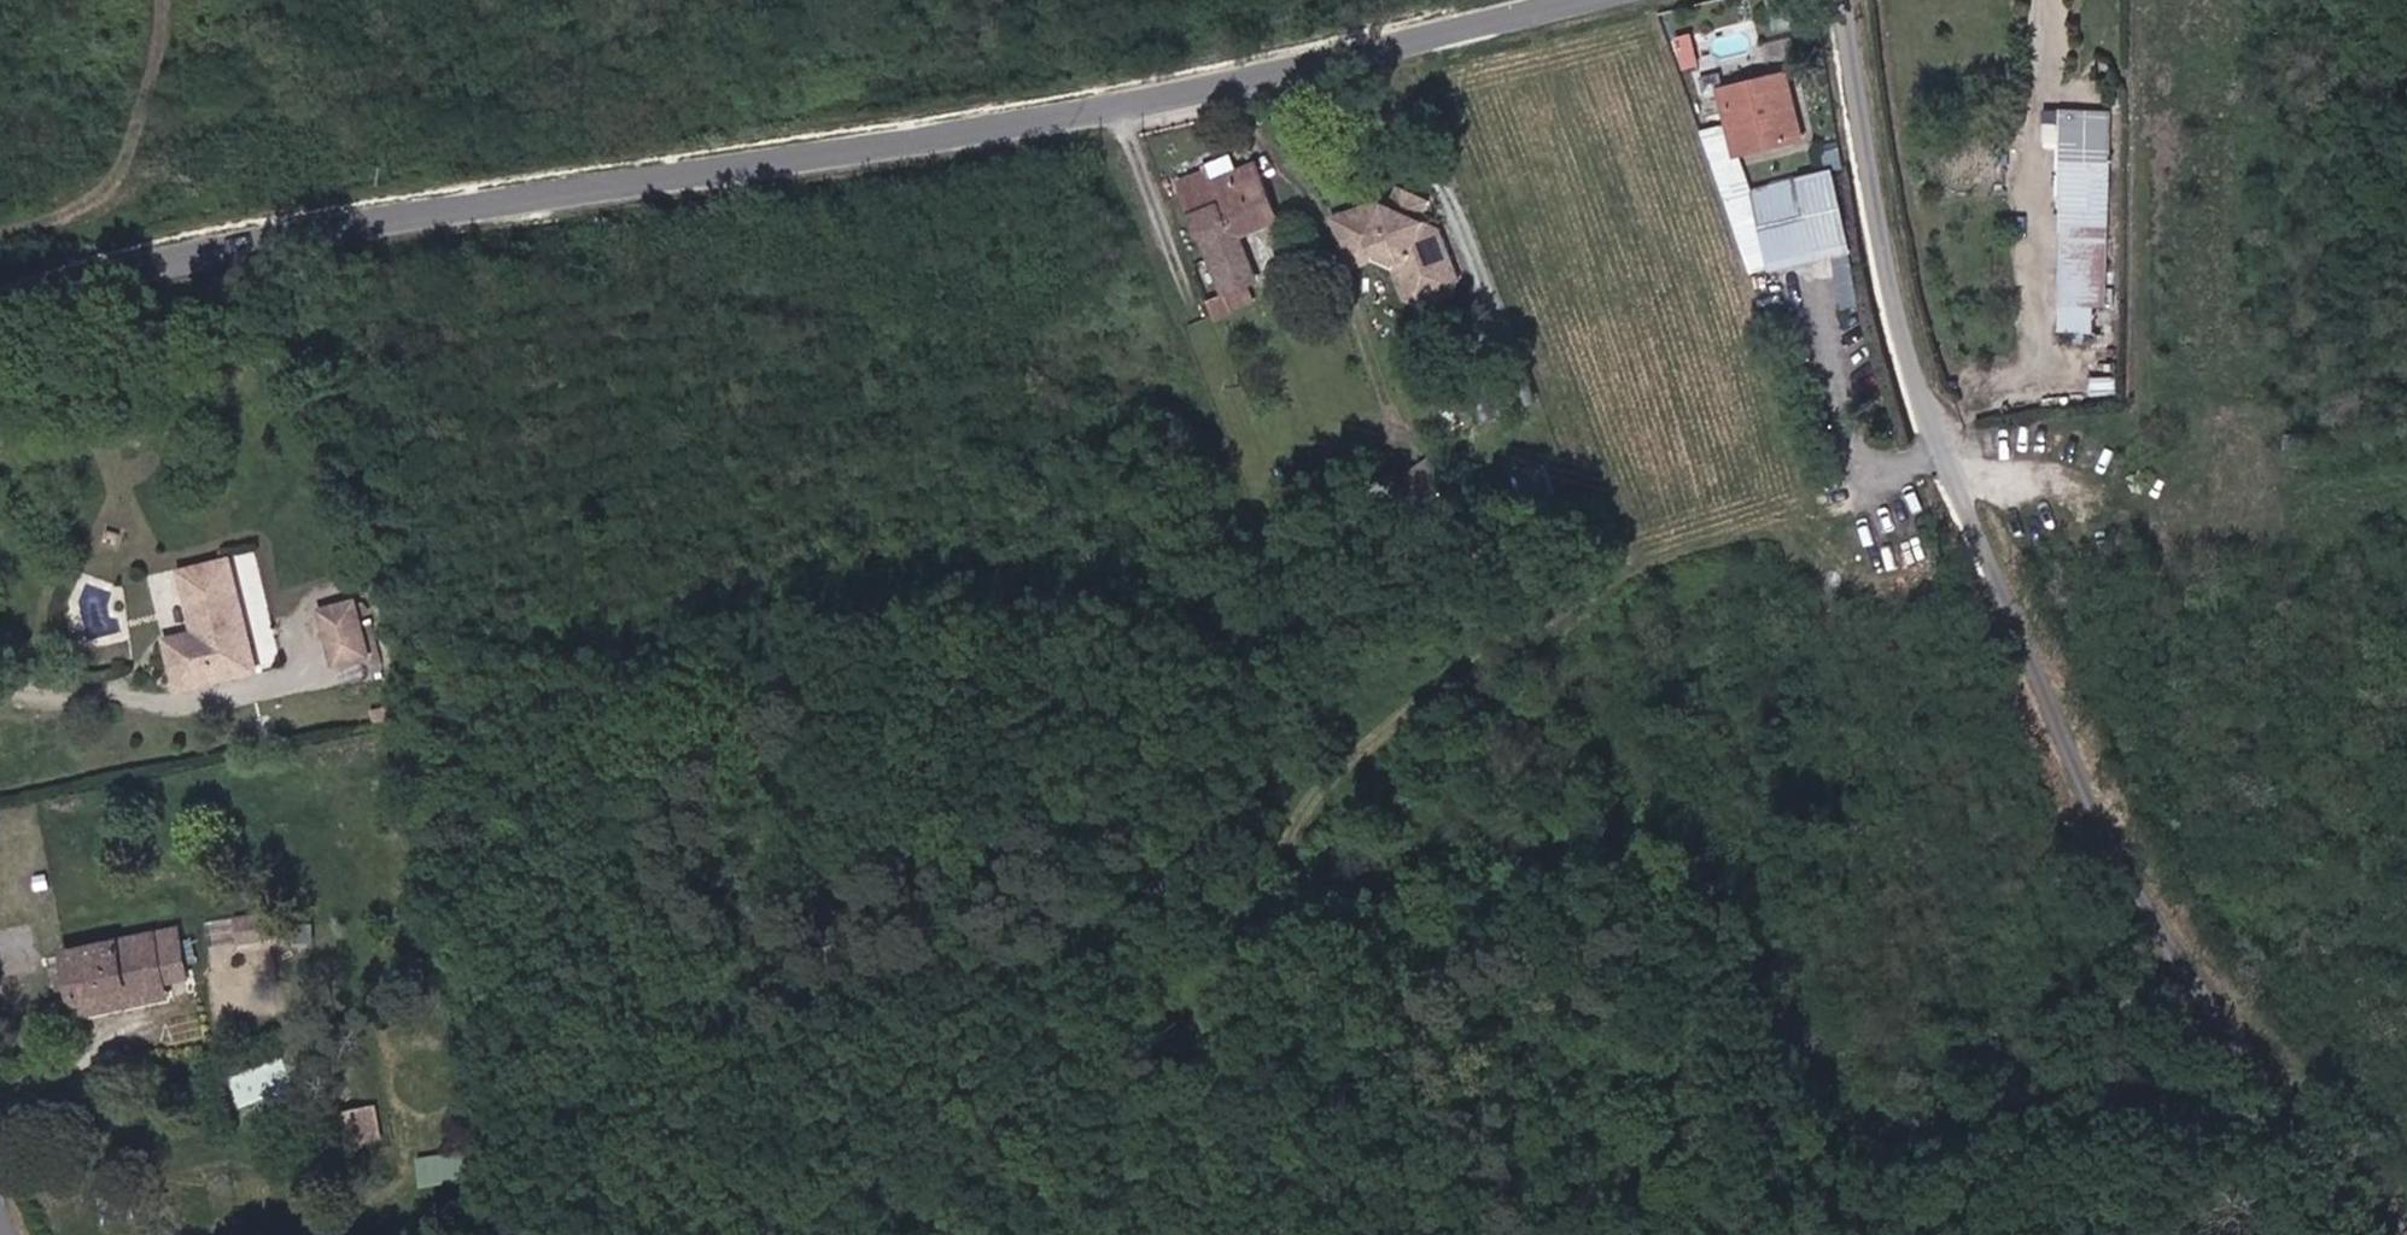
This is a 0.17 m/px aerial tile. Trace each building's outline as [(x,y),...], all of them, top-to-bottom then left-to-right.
[(1734,146),(1783,138),(1780,124),(1799,120),(1791,74),(1722,86),(1734,146)] [(2040,125),(2057,125),(2057,100),(2041,100),(2040,125)] [(2106,101),(2060,101),(2053,295),(2099,296),(2106,101)] [(1783,138),(1802,134),(1799,120),(1780,124),(1783,138)] [(1203,166),(1208,179),(1237,169),(1230,150),(1201,161),(1203,166)] [(1270,206),(1256,163),(1237,169),(1208,179),(1203,166),(1181,174),(1199,227),(1270,206)] [(1831,167),(1731,192),(1751,274),(1852,249),(1831,167)] [(1418,225),(1406,191),(1416,188),(1402,182),(1393,200),(1382,194),(1362,202),(1377,242),(1398,255),(1413,250),(1424,274),(1417,277),(1426,299),(1455,289),(1460,275),(1446,231),(1435,234),(1430,221),(1418,225)] [(1418,225),(1430,221),(1436,219),(1423,215),(1431,198),(1430,195),(1416,188),(1406,191),(1418,225)] [(1377,242),(1362,202),(1337,211),(1353,256),(1379,247),(1377,242)] [(1203,242),(1237,231),(1274,219),(1270,206),(1199,227),(1203,242)] [(1446,231),(1443,222),(1436,219),(1430,221),(1435,234),(1446,231)] [(1203,242),(1209,257),(1241,245),(1237,231),(1203,242)] [(1377,242),(1379,247),(1380,253),(1396,262),(1412,304),(1426,299),(1417,277),(1424,274),(1413,250),(1398,255),(1377,242)] [(1252,278),(1241,245),(1209,257),(1220,288),(1252,278)] [(1525,505),(1557,497),(1548,463),(1516,472),(1525,505)] [(179,676),(257,658),(232,550),(184,560),(198,622),(169,629),(179,676)] [(324,598),(336,655),(371,647),(359,590),(324,598)] [(74,1015),(127,1003),(124,992),(170,982),(166,968),(192,963),(184,925),(61,952),(74,1015)] [(127,1003),(174,993),(170,982),(124,992),(127,1003)] [(347,1107),(355,1144),(387,1138),(379,1100),(347,1107)]
